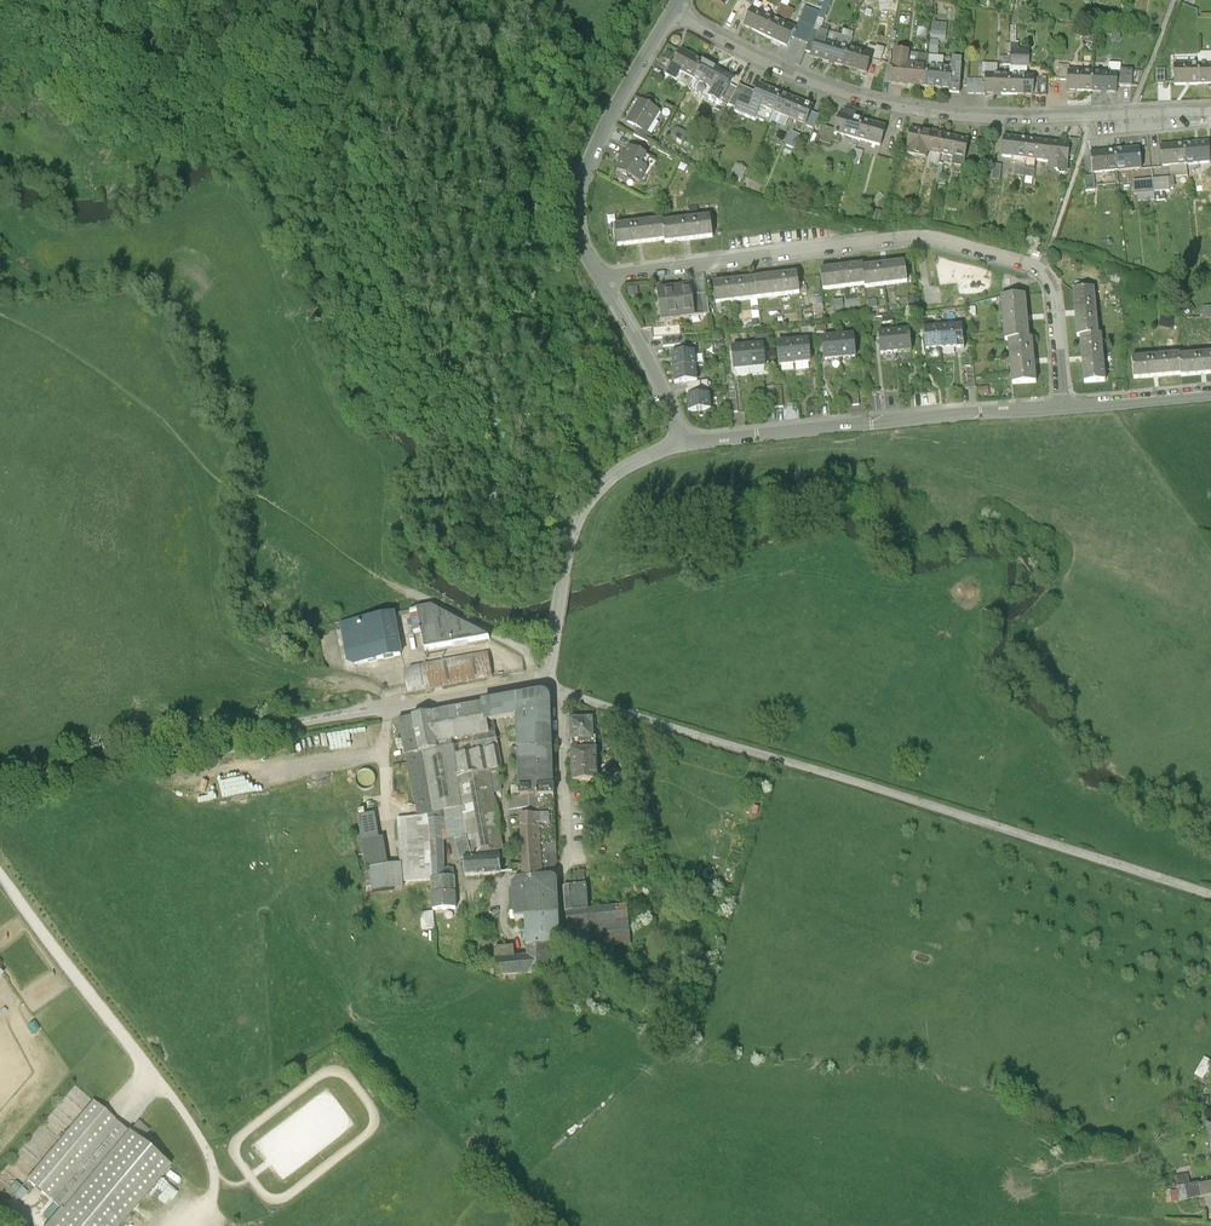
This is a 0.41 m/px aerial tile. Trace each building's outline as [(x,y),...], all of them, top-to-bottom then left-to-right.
[(725,9),(730,0),(708,0),(725,9)] [(788,7),(791,0),(782,0),(775,16),(788,22),(794,10),(788,7)] [(818,17),(825,19),(832,0),(825,0),(818,17)] [(774,21),(754,11),(745,28),(765,39),(774,21)] [(807,32),(793,26),(791,30),(796,33),(793,40),(808,46),(813,32),(817,21),(811,18),(807,32)] [(791,30),(774,21),(765,39),(788,50),(793,40),(796,33),(791,30)] [(930,52),(938,52),(938,41),(945,41),(946,22),(931,22),(930,52)] [(808,46),(805,53),(812,55),(818,34),(813,32),(808,46)] [(849,50),(826,43),(828,37),(818,34),(812,55),(811,58),(844,68),(849,50)] [(852,41),(829,35),(828,37),(826,43),(849,50),(852,41)] [(873,57),(849,50),(844,68),(867,75),(873,57)] [(703,64),(681,53),(673,69),(672,70),(681,75),(693,82),(703,64)] [(929,58),(905,56),(905,54),(895,53),(892,85),(926,88),(928,69),(929,58)] [(962,61),(953,61),(952,71),(951,85),(960,86),(962,61)] [(734,81),(703,64),(693,82),(714,93),(713,96),(723,102),(730,89),(734,81)] [(1198,67),(1174,68),(1175,87),(1199,86),(1198,67)] [(1198,67),(1199,86),(1210,86),(1210,67),(1198,67)] [(681,75),(672,70),(673,69),(670,68),(665,78),(676,84),(681,75)] [(951,71),(928,69),(926,88),(940,89),(950,90),(951,85),(952,71),(951,71)] [(1131,72),(1115,71),(1115,75),(1117,75),(1116,87),(1130,88),(1131,72)] [(1092,74),(1067,73),(1066,91),(1091,93),(1092,74)] [(1115,75),(1092,74),(1091,93),(1116,94),(1116,87),(1117,75),(1115,75)] [(1010,77),(985,76),(985,95),(1009,96),(1010,77)] [(1034,78),(1010,77),(1009,96),(1034,97),(1034,78)] [(1050,80),(1037,79),(1036,97),(1049,97),(1050,80)] [(782,96),(760,86),(756,94),(756,95),(751,104),(752,104),(751,107),(740,102),(735,111),(734,113),(755,122),(756,119),(769,125),(774,114),(782,96)] [(756,94),(739,87),(737,92),(728,108),(735,111),(740,102),(751,107),(752,104),(751,104),(756,95),(756,94)] [(737,92),(730,89),(722,106),(728,109),(728,108),(737,92)] [(814,110),(782,96),(774,114),(806,128),(812,115),(814,110)] [(659,114),(640,102),(627,124),(638,130),(646,135),(659,114)] [(819,118),(812,115),(806,128),(814,132),(819,118)] [(863,123),(839,116),(834,135),(857,141),(863,123)] [(886,129),(863,123),(857,141),(881,148),(886,129)] [(646,135),(638,130),(634,137),(649,145),(653,139),(646,135)] [(945,137),(921,132),(917,151),(908,150),(906,157),(927,161),(928,153),(941,156),(945,137)] [(791,133),(788,144),(795,146),(799,135),(791,133)] [(969,141),(945,137),(941,156),(954,158),(952,167),(964,169),(969,141)] [(1028,139),(1004,137),(1002,156),(1026,159),(1028,139)] [(1068,144),(1028,139),(1026,159),(1048,162),(1047,170),(1056,171),(1059,174),(1062,175),(1065,172),(1068,144)] [(1208,144),(1184,146),(1186,168),(1210,166),(1208,144)] [(1184,146),(1160,148),(1162,170),(1186,168),(1184,146)] [(650,160),(629,150),(625,158),(622,157),(619,163),(621,165),(617,172),(640,184),(646,173),(645,169),(650,160)] [(1140,151),(1115,153),(1117,173),(1141,171),(1140,151)] [(1115,153),(1091,155),(1093,175),(1117,173),(1115,153)] [(1033,176),(1033,168),(1027,167),(1028,160),(1015,160),(1014,175),(1033,176)] [(992,177),(998,179),(1001,165),(995,164),(992,177)] [(735,165),(731,176),(741,180),(746,169),(735,165)] [(1093,177),(1084,176),(1084,191),(1093,191),(1093,177)] [(1169,179),(1153,178),(1153,191),(1168,191),(1169,179)] [(1152,179),(1132,180),(1133,193),(1152,192),(1152,179)] [(1135,201),(1154,201),(1154,194),(1136,193),(1135,201)] [(709,219),(663,225),(662,222),(615,228),(618,248),(665,242),(665,245),(712,239),(709,219)] [(902,263),(861,269),(860,266),(820,271),(823,292),(863,287),(864,289),(905,283),(902,263)] [(795,275),(712,286),(715,307),(798,296),(795,275)] [(691,287),(657,292),(662,323),(695,318),(692,297),(691,287)] [(1097,337),(1093,290),(1073,291),(1077,339),(1080,338),(1084,385),(1105,383),(1100,336),(1097,337)] [(707,295),(692,297),(695,318),(710,317),(707,295)] [(1023,297),(1000,300),(1004,344),(1008,343),(1012,387),(1035,385),(1031,341),(1028,341),(1023,297)] [(917,309),(917,298),(907,298),(907,309),(917,309)] [(1162,317),(1158,326),(1170,330),(1173,321),(1162,317)] [(680,327),(653,329),(654,340),(663,339),(681,337),(680,327)] [(955,329),(939,330),(941,353),(957,351),(955,329)] [(939,330),(924,331),(926,354),(941,353),(939,330)] [(909,333),(894,334),(896,357),(911,355),(909,333)] [(894,334),(879,336),(881,358),(896,357),(894,334)] [(681,337),(663,339),(664,348),(675,347),(686,346),(685,336),(681,337)] [(853,338),(838,339),(840,362),(856,361),(853,338)] [(838,339),(823,341),(825,363),(840,362),(838,339)] [(808,342),(793,343),(795,366),(810,365),(808,342)] [(793,343),(777,345),(780,368),(795,366),(793,343)] [(686,346),(675,347),(675,354),(695,352),(697,352),(696,345),(686,346)] [(763,346),(748,348),(750,370),(765,369),(763,346)] [(748,348),(732,349),(734,372),(750,370),(748,348)] [(675,354),(672,355),(673,370),(696,368),(695,352),(675,354)] [(1131,360),(1133,381),(1181,376),(1181,379),(1210,376),(1210,355),(1179,358),(1179,356),(1131,360)] [(696,368),(673,370),(675,385),(687,384),(697,383),(696,368)] [(973,371),(966,372),(968,393),(975,393),(973,371)] [(697,383),(687,384),(687,391),(709,389),(708,382),(697,383)] [(930,397),(929,382),(921,383),(923,398),(930,397)] [(782,389),(774,390),(776,411),(784,411),(782,389)] [(774,390),(767,390),(769,412),(776,411),(774,390)] [(738,415),(736,394),(729,394),(731,416),(738,415)] [(858,395),(843,396),(845,411),(859,410),(858,395)] [(710,397),(687,399),(688,415),(711,413),(710,397)] [(431,607),(417,609),(425,650),(489,639),(431,607)] [(401,655),(393,613),(347,622),(355,664),(401,655)] [(502,701),(506,719),(517,717),(519,748),(512,749),(513,763),(519,763),(521,796),(553,796),(554,796),(554,787),(553,787),(549,702),(541,695),(502,701)] [(502,701),(488,704),(491,720),(493,721),(506,719),(502,701)] [(495,731),(493,721),(491,720),(488,704),(412,717),(397,720),(410,782),(414,799),(416,818),(397,818),(400,863),(401,878),(431,876),(445,875),(444,868),(442,839),(466,837),(470,856),(500,855),(504,851),(493,791),(501,790),(497,769),(502,767),(496,731),(495,731)] [(593,719),(571,721),(571,741),(593,739),(593,719)] [(366,727),(355,728),(356,742),(367,741),(366,727)] [(596,751),(572,752),(573,783),(597,782),(596,751)] [(207,799),(261,789),(258,772),(204,783),(207,799)] [(524,874),(524,877),(543,876),(543,873),(543,868),(551,868),(554,866),(556,862),(553,796),(521,796),(511,797),(511,800),(509,801),(507,806),(510,809),(509,818),(511,818),(511,826),(522,826),(524,874)] [(370,890),(402,888),(401,878),(400,863),(388,864),(383,836),(379,837),(373,813),(356,816),(364,866),(367,866),(370,890)] [(470,856),(464,857),(464,874),(502,872),(500,855),(470,856)] [(456,904),(454,867),(444,868),(445,875),(431,876),(433,906),(456,904)] [(546,942),(546,946),(554,945),(554,941),(559,941),(557,881),(555,878),(552,876),(543,876),(524,877),(518,878),(513,884),(516,916),(525,916),(526,943),(528,943),(546,942)] [(567,910),(587,908),(587,907),(585,878),(575,879),(571,879),(571,885),(565,885),(567,910)] [(587,908),(567,910),(568,922),(626,918),(625,904),(587,907),(587,908)] [(568,922),(569,935),(627,930),(626,918),(568,922)] [(548,969),(546,946),(546,942),(528,943),(529,954),(515,954),(514,944),(495,945),(497,975),(548,969)] [(94,1101),(27,1178),(60,1207),(43,1225),(118,1225),(170,1166),(94,1101)] [(1200,1186),(1198,1183),(1189,1184),(1188,1174),(1178,1174),(1180,1187),(1176,1187),(1178,1202),(1201,1198),(1200,1186)] [(14,1178),(9,1185),(21,1195),(27,1188),(14,1178)] [(1200,1186),(1201,1198),(1205,1198),(1205,1197),(1210,1196),(1210,1184),(1200,1186)]
